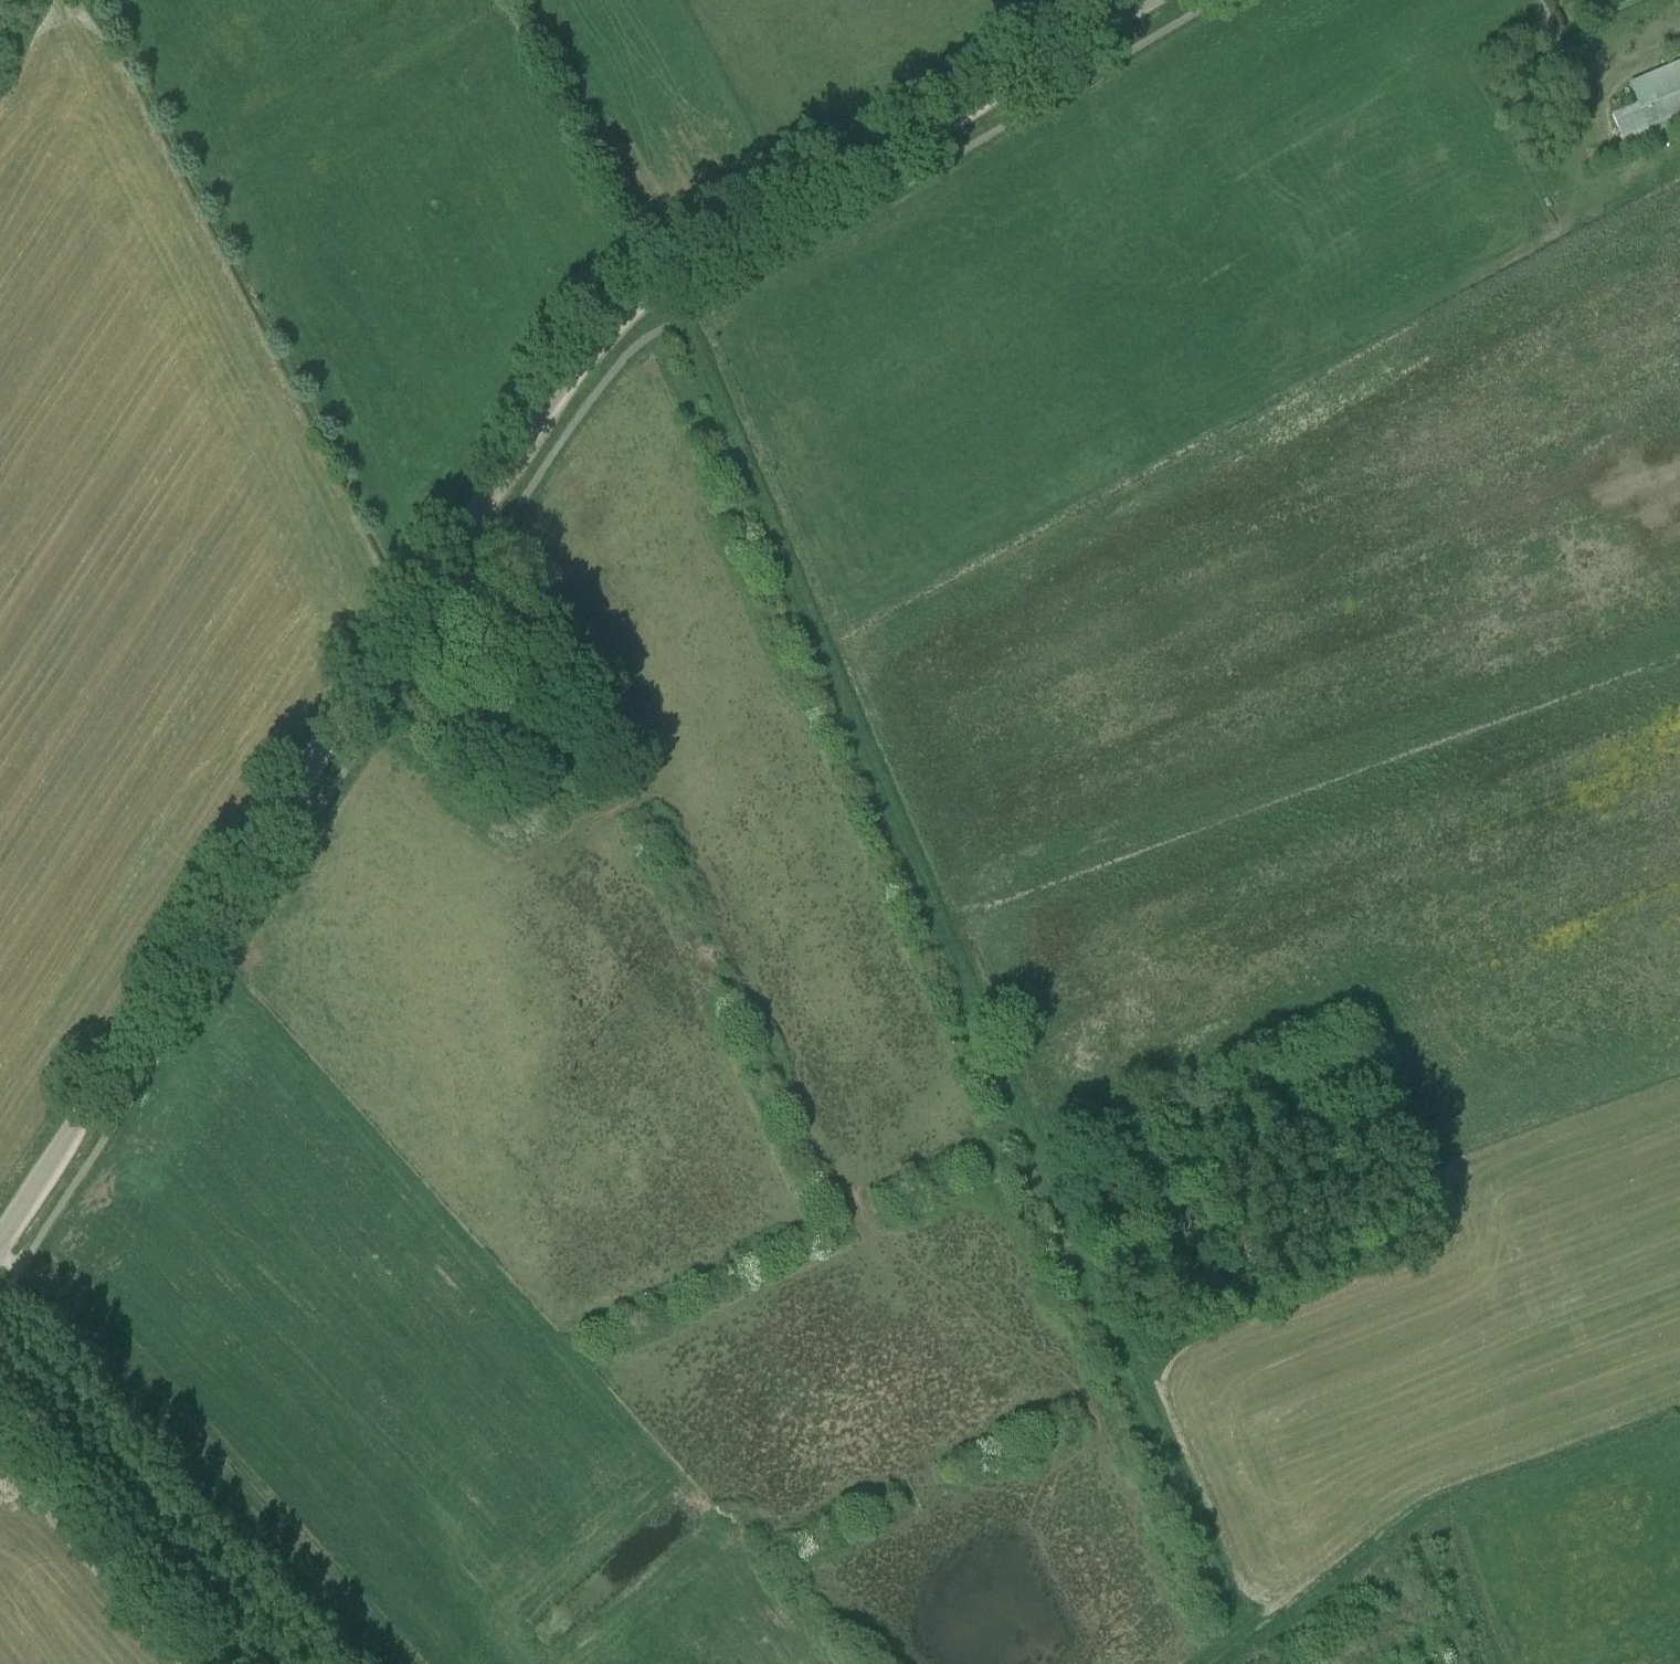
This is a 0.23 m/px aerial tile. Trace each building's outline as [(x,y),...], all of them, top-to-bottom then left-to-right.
[(1628,85),(1638,107),(1611,118),(1627,153),(1679,129),(1679,63),(1628,85)]
